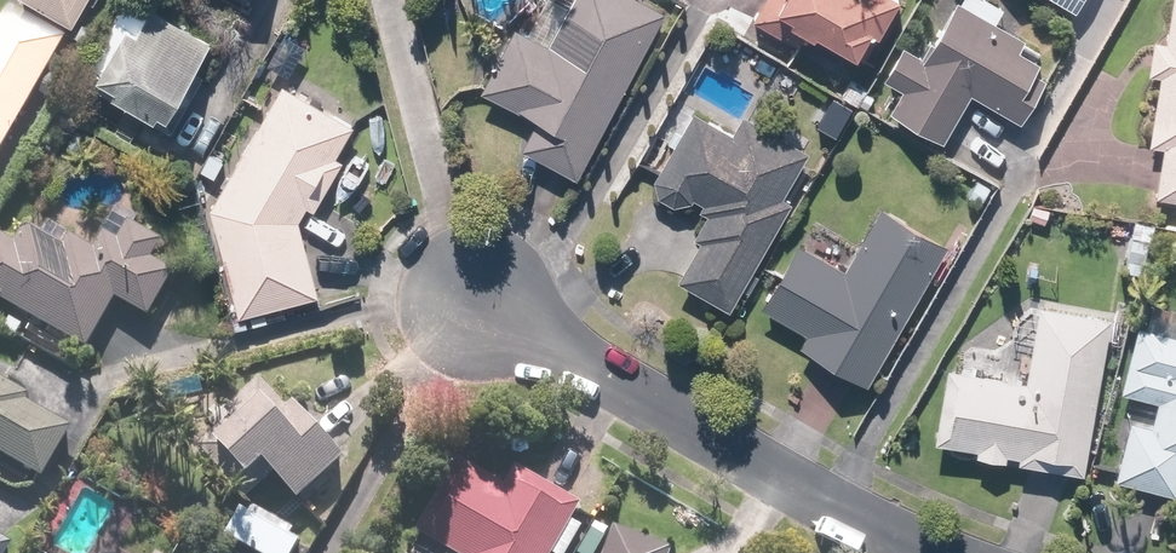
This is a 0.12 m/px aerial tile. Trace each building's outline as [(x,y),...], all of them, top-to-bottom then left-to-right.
[(85,0),(22,0),(69,27),(85,0)] [(663,12),(641,0),(570,0),(545,46),(513,29),(478,93),(533,122),(518,151),(573,181),(663,12)] [(749,23),(793,47),(798,37),(849,64),(863,39),(870,43),(893,0),(761,0),(749,23)] [(1025,46),(992,24),(1000,13),(981,0),(954,0),(916,56),(900,45),(876,79),(895,92),(881,114),(936,151),(972,97),(1017,127),(1048,81),(1032,71),(1040,59),(1024,48),(1025,46)] [(1073,21),(1084,0),(1036,0),(1073,21)] [(1162,44),(1147,41),(1142,78),(1158,81),(1148,145),(1159,147),(1151,203),(1163,205),(1160,225),(1175,227),(1175,0),(1169,0),(1162,44)] [(208,48),(131,3),(125,14),(120,12),(81,80),(162,127),(208,48)] [(61,42),(5,9),(0,17),(0,147),(61,42)] [(353,126),(276,86),(208,209),(235,320),(317,302),(295,223),(302,211),(315,218),(344,163),(335,159),(353,126)] [(804,151),(739,115),(727,135),(691,115),(652,185),(656,197),(670,206),(686,203),(689,200),(702,207),(686,236),(692,239),(667,283),(726,316),(790,200),(780,194),(804,151)] [(864,387),(944,249),(878,211),(843,271),(797,244),(759,309),(807,337),(799,350),(864,387)] [(82,358),(114,307),(141,323),(170,275),(146,260),(156,243),(125,223),(113,242),(99,233),(87,252),(63,236),(56,248),(23,227),(11,246),(0,239),(0,308),(82,358)] [(1138,303),(1121,393),(1156,400),(1152,417),(1117,410),(1104,484),(1175,497),(1175,310),(1138,303)] [(1107,320),(1034,309),(1023,382),(943,369),(931,442),(976,449),(975,457),(1001,461),(1002,459),(1013,460),(1012,467),(1082,478),(1107,320)] [(68,429),(22,406),(30,391),(0,376),(0,479),(27,492),(32,481),(40,485),(68,429)] [(213,429),(189,452),(238,503),(263,480),(292,510),(341,462),(286,405),(279,411),(255,386),(231,409),(225,403),(206,421),(213,429)] [(510,468),(498,488),(454,462),(412,531),(448,552),(565,552),(580,528),(569,522),(577,508),(510,468)] [(287,539),(296,524),(273,510),(263,526),(239,511),(220,542),(239,552),(291,552),(296,545),(287,539)] [(666,551),(609,530),(601,552),(665,552),(666,551)]
